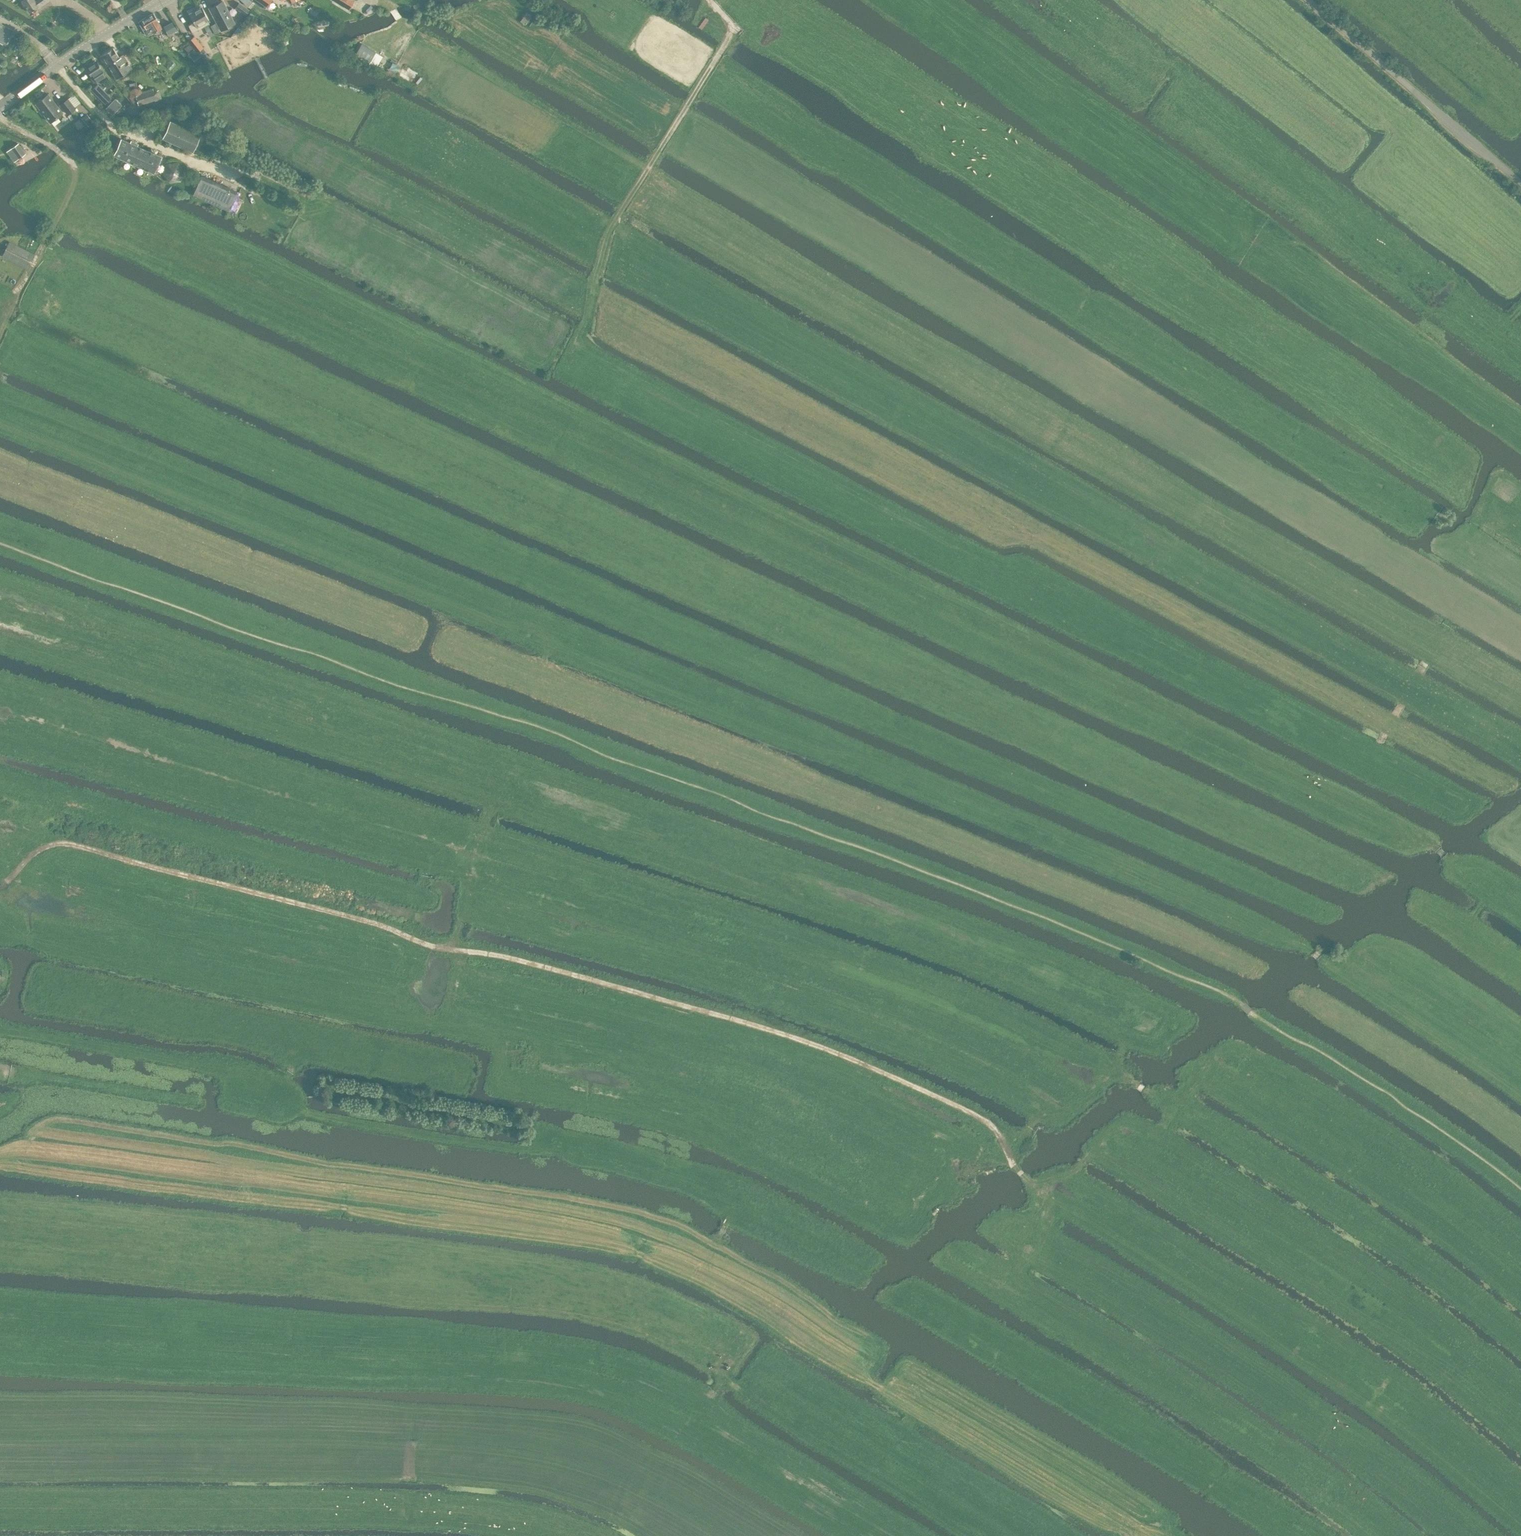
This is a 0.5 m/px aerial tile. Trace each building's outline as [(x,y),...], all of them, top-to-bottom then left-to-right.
[(30,12),(37,7),(38,8),(50,0),(22,0),(30,12)] [(209,8),(222,30),(235,23),(223,1),(220,2),(219,1),(217,0),(212,3),(211,5),(212,6),(209,8)] [(252,0),(265,9),(267,6),(271,0),(252,0)] [(352,0),(335,0),(349,9),(354,1),(352,0)] [(246,15),(250,9),(239,1),(235,7),(246,15)] [(194,22),(189,25),(193,32),(204,26),(209,23),(208,20),(209,20),(202,6),(200,7),(190,13),(194,22)] [(247,16),(258,23),(261,18),(251,11),(247,16)] [(530,21),(534,14),(531,12),(528,16),(526,15),(524,18),(530,21)] [(160,28),(162,27),(153,13),(141,20),(142,22),(139,24),(146,35),(148,35),(155,31),(157,33),(160,31),(160,28)] [(164,26),(168,33),(176,29),(172,22),(164,26)] [(6,44),(13,30),(0,23),(0,41),(6,44)] [(188,41),(198,53),(205,62),(210,58),(203,49),(204,48),(194,36),(188,41)] [(362,43),(354,56),(368,64),(376,51),(362,43)] [(100,56),(106,66),(107,65),(116,79),(132,68),(123,55),(120,57),(113,47),(100,56)] [(93,82),(101,78),(105,74),(96,61),(86,68),(92,77),(91,78),(93,82)] [(119,83),(116,85),(132,103),(133,101),(132,100),(134,98),(130,95),(134,91),(131,88),(136,84),(129,77),(121,84),(119,83)] [(111,98),(106,92),(97,84),(92,89),(103,100),(106,103),(111,98)] [(38,102),(36,103),(50,122),(62,112),(48,94),(41,99),(40,99),(38,100),(38,102)] [(68,97),(59,104),(68,115),(68,114),(76,108),(69,98),(68,97)] [(201,135),(170,121),(162,138),(192,152),(201,135)] [(114,155),(124,160),(133,164),(153,172),(160,156),(122,139),(114,155)] [(19,142),(11,147),(14,150),(19,158),(27,153),(21,145),(19,142)] [(162,174),(169,183),(180,181),(185,171),(178,162),(166,163),(162,174)] [(235,193),(201,178),(194,194),(228,209),(235,193)]
